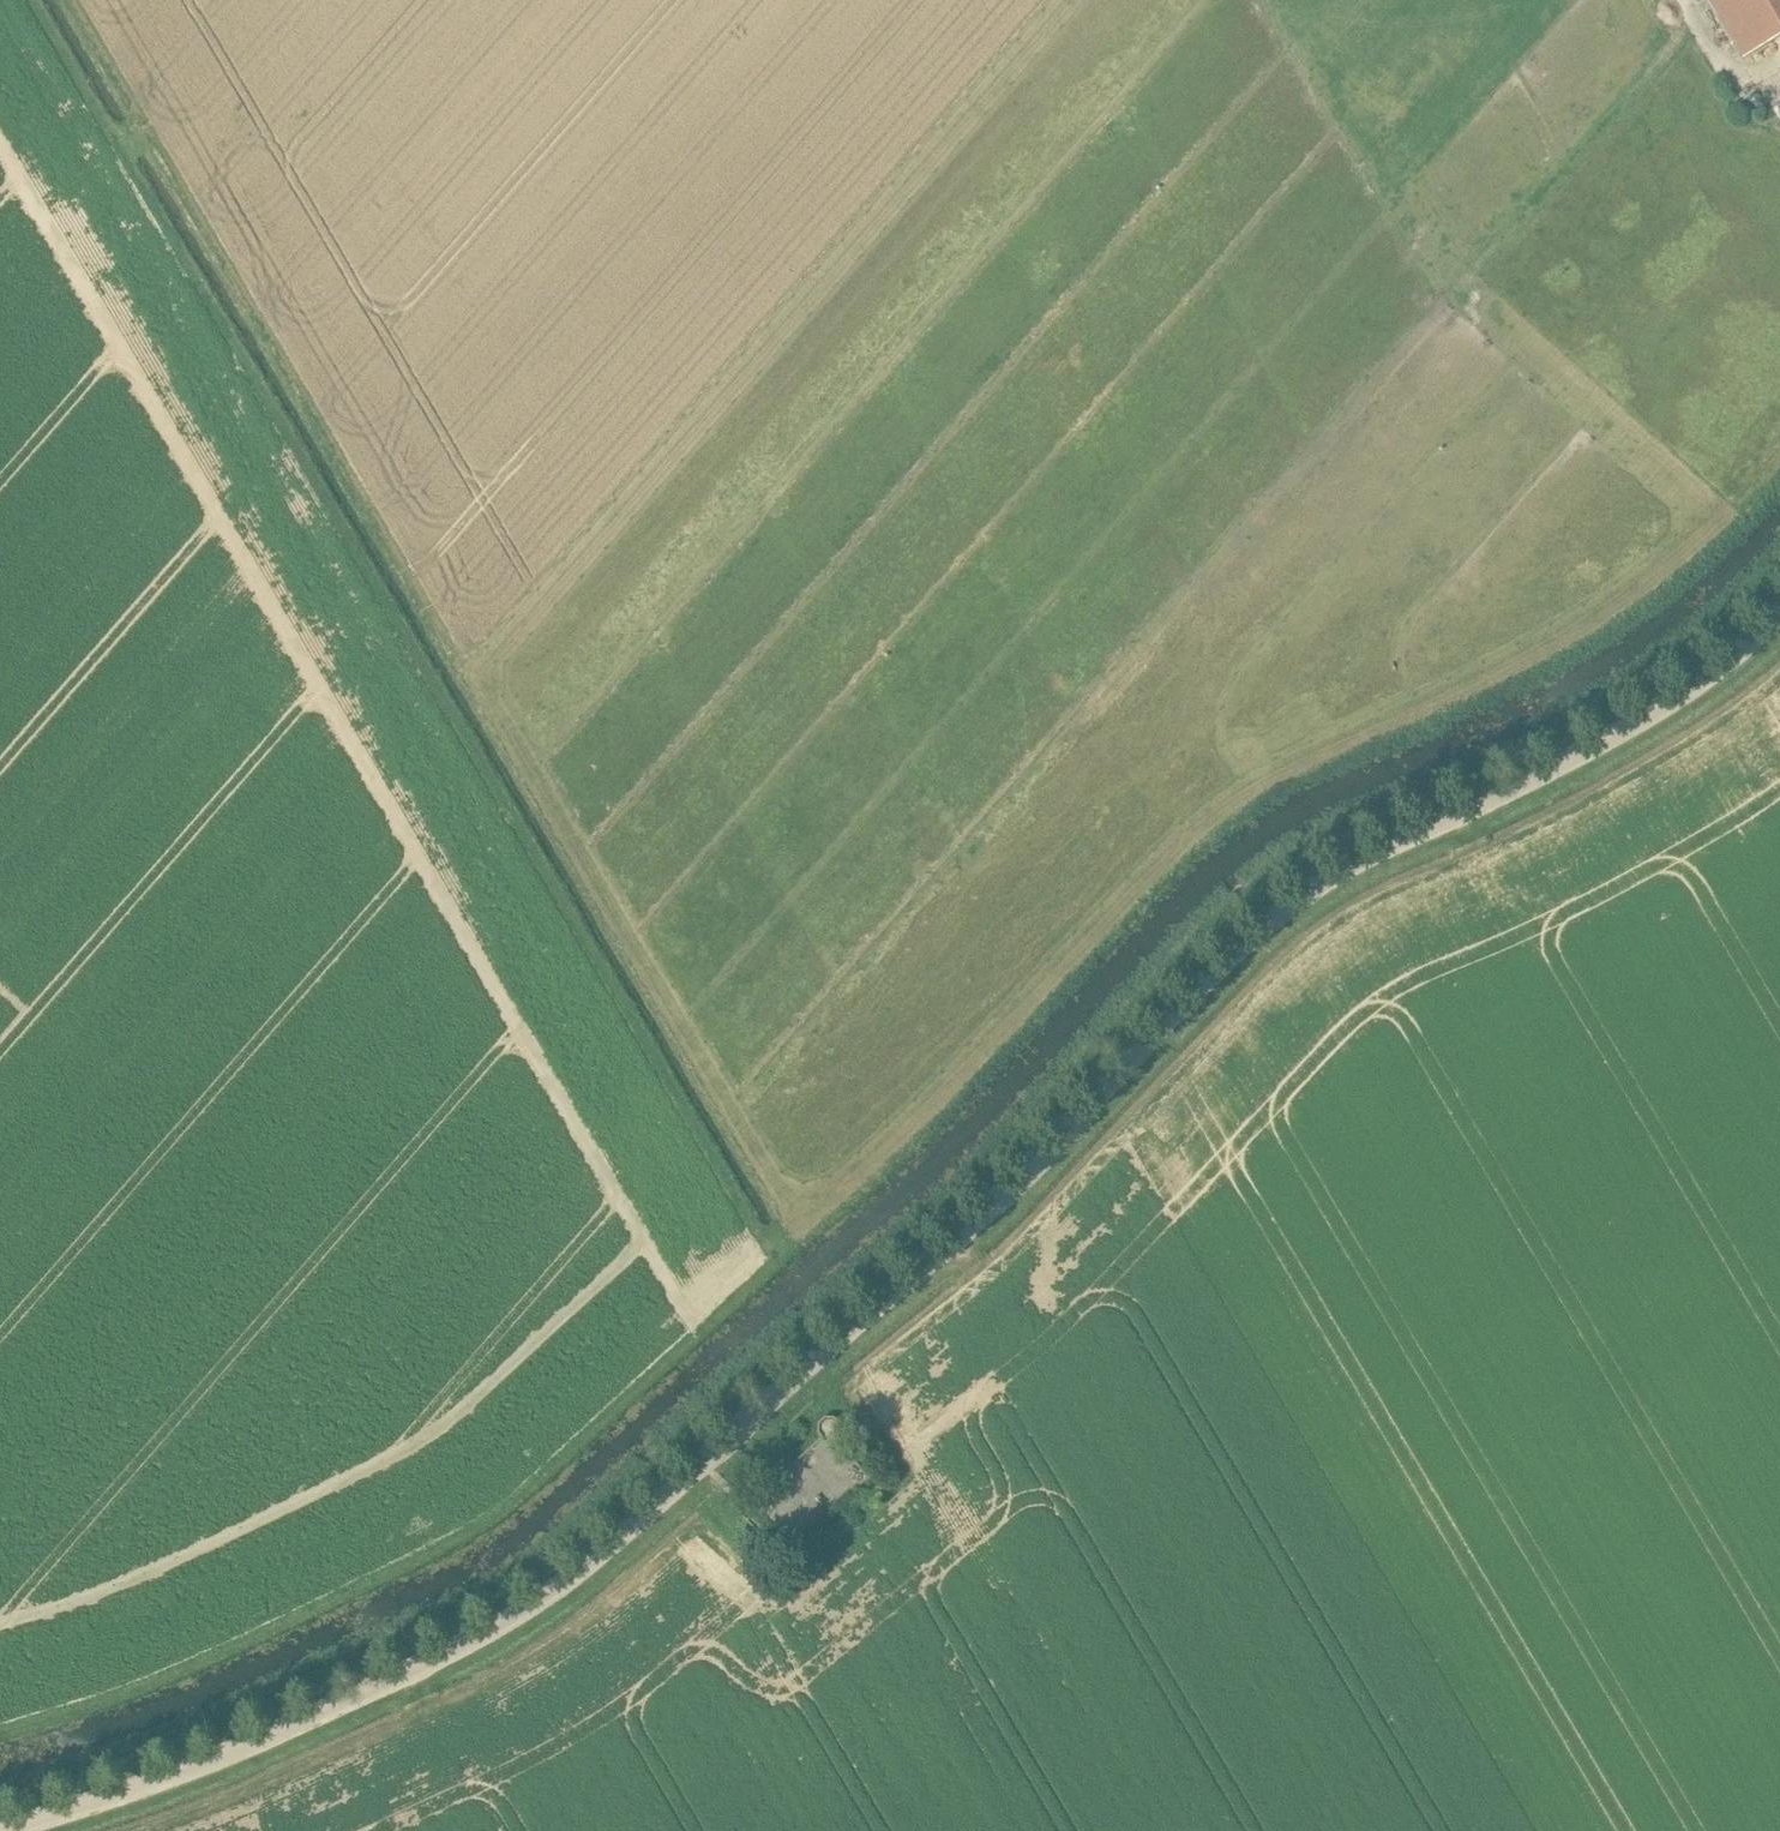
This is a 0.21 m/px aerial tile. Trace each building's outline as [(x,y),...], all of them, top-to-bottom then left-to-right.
[(1742,61),(1779,38),(1779,0),(1706,0),(1742,61)]
